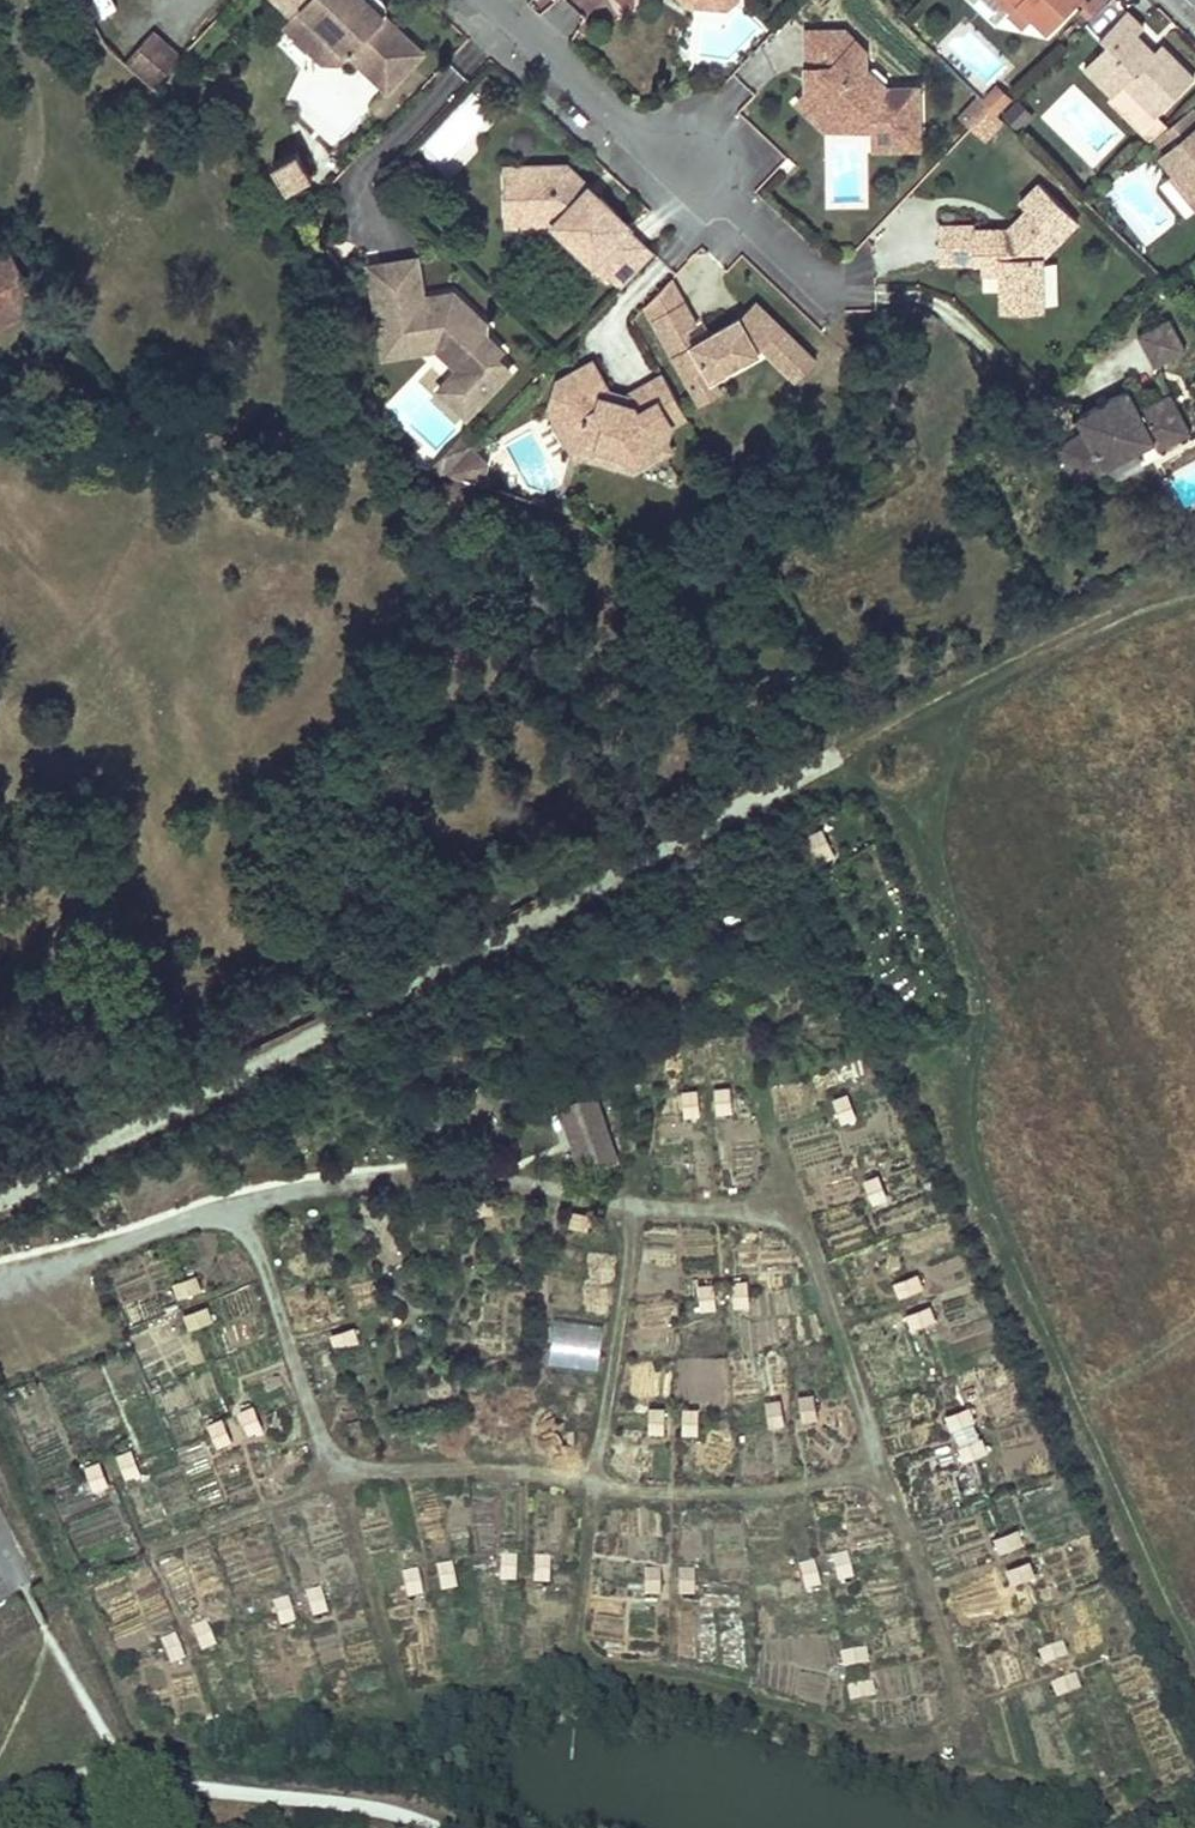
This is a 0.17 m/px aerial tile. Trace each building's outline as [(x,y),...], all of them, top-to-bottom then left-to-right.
[(337,64),(344,56),(382,92),(417,55),(378,18),(374,23),(354,4),(358,0),(267,0),(287,19),(278,28),(317,64),(337,64)] [(354,4),(374,23),(378,18),(379,17),(380,14),(380,10),(379,7),(378,4),(376,1),(374,0),(358,0),(354,4)] [(1006,12),(1012,5),(1045,36),(1080,0),(993,0),(1006,12)] [(1105,44),(1082,66),(1110,96),(1107,99),(1148,140),(1152,137),(1156,135),(1165,127),(1155,117),(1194,78),(1162,45),(1155,52),(1148,59),(1130,41),(1137,34),(1144,27),(1125,7),(1096,36),(1105,44)] [(804,96),(798,102),(811,115),(868,111),(871,114),(871,125),(873,145),(917,143),(916,86),(893,86),(875,88),(862,76),(861,56),(861,49),(840,30),(802,32),(803,70),(811,69),(812,87),(804,96)] [(125,61),(153,86),(180,57),(153,31),(125,61)] [(1155,52),(1137,34),(1130,41),(1148,59),(1155,52)] [(875,88),(893,86),(861,56),(862,76),(875,88)] [(811,69),(803,70),(804,96),(812,87),(811,69)] [(1008,102),(1011,99),(999,86),(983,102),(986,105),(996,115),(1008,102)] [(1023,118),(1008,102),(996,115),(1010,130),(1023,118)] [(1192,105),(1165,127),(1156,135),(1152,137),(1164,151),(1161,153),(1177,173),(1194,195),(1194,109),(1192,105)] [(868,111),(811,115),(824,127),(871,125),(871,114),(868,111)] [(318,178),(306,157),(285,168),(296,190),(318,178)] [(522,165),(524,223),(554,222),(595,260),(597,258),(624,283),(654,251),(627,226),(631,222),(567,163),(522,165)] [(522,165),(506,165),(508,223),(524,223),(522,165)] [(1177,173),(1169,180),(1194,212),(1194,195),(1177,173)] [(991,231),(991,229),(991,228),(991,226),(990,225),(989,223),(987,222),(986,222),(984,222),(963,221),(963,218),(928,217),(927,254),(969,255),(969,265),(988,265),(1000,277),(999,304),(1028,304),(1029,252),(1066,217),(1029,178),(1009,197),(1016,204),(1000,220),(1000,231),(991,231)] [(36,298),(7,244),(0,248),(0,318),(36,298)] [(370,267),(385,349),(440,339),(471,368),(446,394),(468,414),(511,369),(496,355),(502,349),(481,328),(466,315),(467,305),(454,293),(423,299),(416,259),(370,267)] [(987,303),(999,304),(1000,277),(988,265),(987,303)] [(667,283),(642,310),(649,323),(680,306),(667,283)] [(486,322),(467,305),(466,315),(481,328),(486,322)] [(751,305),(736,321),(742,332),(765,318),(751,305)] [(813,363),(765,318),(742,332),(736,321),(690,347),(683,334),(693,329),(680,306),(649,323),(684,384),(703,373),(709,382),(761,352),(794,383),(813,363)] [(1122,331),(1140,361),(1170,343),(1152,313),(1122,331)] [(440,339),(385,349),(387,358),(437,348),(458,368),(440,388),(446,394),(471,368),(440,339)] [(1181,372),(1194,397),(1194,364),(1181,372)] [(684,422),(660,380),(623,402),(605,397),(589,368),(555,387),(547,416),(575,465),(581,462),(597,453),(623,460),(632,476),(669,455),(658,436),(684,422)] [(703,373),(684,384),(697,407),(716,396),(709,382),(703,373)] [(1148,444),(1180,425),(1157,387),(1127,404),(1116,384),(1066,414),(1074,428),(1047,444),(1069,482),(1098,465),(1097,463),(1143,435),(1148,444)] [(448,471),(483,482),(490,460),(473,444),(448,471)] [(597,453),(581,462),(632,476),(623,460),(597,453)] [(816,862),(835,853),(823,827),(804,836),(816,862)] [(841,1122),(856,1118),(849,1093),(835,1096),(841,1122)] [(599,1095),(562,1107),(584,1172),(621,1160),(599,1095)] [(181,1297),(202,1289),(196,1274),(175,1282),(181,1297)] [(701,1310),(718,1308),(714,1282),(698,1285),(701,1310)] [(191,1329),(213,1319),(207,1305),(185,1314),(191,1329)] [(911,1328),(936,1321),(931,1305),(906,1313),(911,1328)] [(552,1322),(549,1368),(597,1371),(600,1325),(552,1322)] [(945,1414),(954,1439),(980,1430),(971,1405),(945,1414)] [(684,1408),(683,1433),(698,1434),(699,1409),(684,1408)] [(963,1461),(988,1452),(983,1436),(958,1445),(963,1461)] [(133,1449),(118,1454),(126,1476),(141,1471),(133,1449)] [(92,1489),(108,1485),(103,1462),(86,1466),(92,1489)] [(836,1583),(852,1582),(851,1554),(834,1555),(836,1583)] [(500,1556),(500,1580),(516,1580),(516,1556),(500,1556)] [(806,1592),(822,1588),(815,1560),(799,1564),(806,1592)] [(440,1591),(456,1588),(452,1561),(436,1563),(440,1591)] [(644,1595),(660,1595),(661,1569),(646,1568),(644,1595)] [(408,1599),(423,1596),(418,1569),(403,1571),(408,1599)] [(696,1594),(694,1569),(678,1570),(679,1596),(696,1594)] [(310,1616),(326,1614),(323,1588),(307,1589),(310,1616)] [(280,1626),(296,1622),(289,1596),(274,1600),(280,1626)] [(193,1625),(199,1650),(215,1646),(208,1621),(193,1625)] [(160,1639),(169,1664),(185,1658),(176,1633),(160,1639)] [(1062,1642),(1039,1650),(1043,1665),(1067,1658),(1062,1642)] [(866,1646),(841,1651),(844,1669),(869,1663),(866,1646)] [(1058,1696),(1081,1688),(1075,1673),(1052,1682),(1058,1696)] [(847,1684),(850,1701),(876,1696),(873,1680),(847,1684)]
